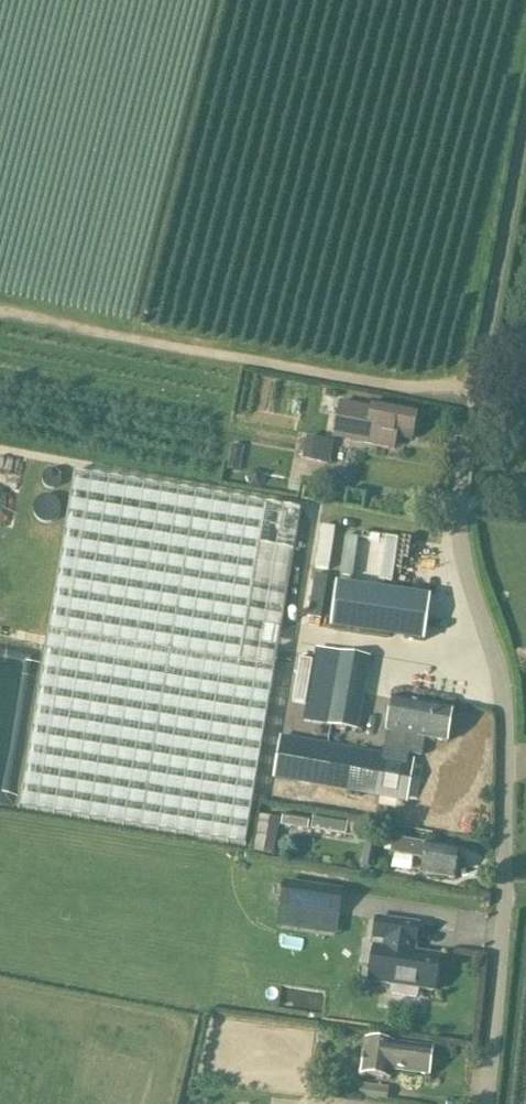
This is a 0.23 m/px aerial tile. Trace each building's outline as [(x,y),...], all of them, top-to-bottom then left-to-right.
[(392,435),(413,438),(418,411),(372,403),(371,409),(340,404),(334,438),(389,448),(392,435)] [(330,470),(335,440),(309,435),(304,466),(330,470)] [(74,473),(19,807),(246,845),(301,511),(74,473)] [(318,569),(335,570),(337,526),(321,525),(318,569)] [(423,642),(429,597),(337,584),(330,628),(423,642)] [(342,653),(329,726),(357,730),(369,658),(342,653)] [(386,750),(385,756),(407,760),(408,753),(419,755),(422,739),(446,742),(452,710),(392,700),(387,734),(388,734),(386,750)] [(281,738),(274,778),(380,797),(380,796),(403,800),(404,799),(402,798),(408,762),(410,763),(410,761),(407,760),(385,756),(281,738)] [(283,815),(281,827),(308,831),(310,819),(283,815)] [(274,856),(279,820),(260,817),(254,853),(274,856)] [(312,818),(311,831),(345,837),(347,824),(312,818)] [(455,872),(458,871),(459,865),(456,862),(458,849),(393,839),(391,854),(423,859),(421,872),(454,877),(455,872)] [(363,847),(359,868),(368,869),(375,870),(378,850),(372,849),(363,847)] [(338,915),(341,892),(285,883),(281,907),(338,915)] [(414,953),(418,925),(376,919),(373,939),(384,941),(383,949),(382,949),(377,984),(391,986),(390,994),(416,998),(417,990),(434,992),(439,957),(414,953)] [(389,1070),(428,1076),(432,1049),(366,1040),(361,1076),(388,1080),(389,1070)] [(359,1099),(387,1103),(389,1089),(361,1085),(359,1099)]
